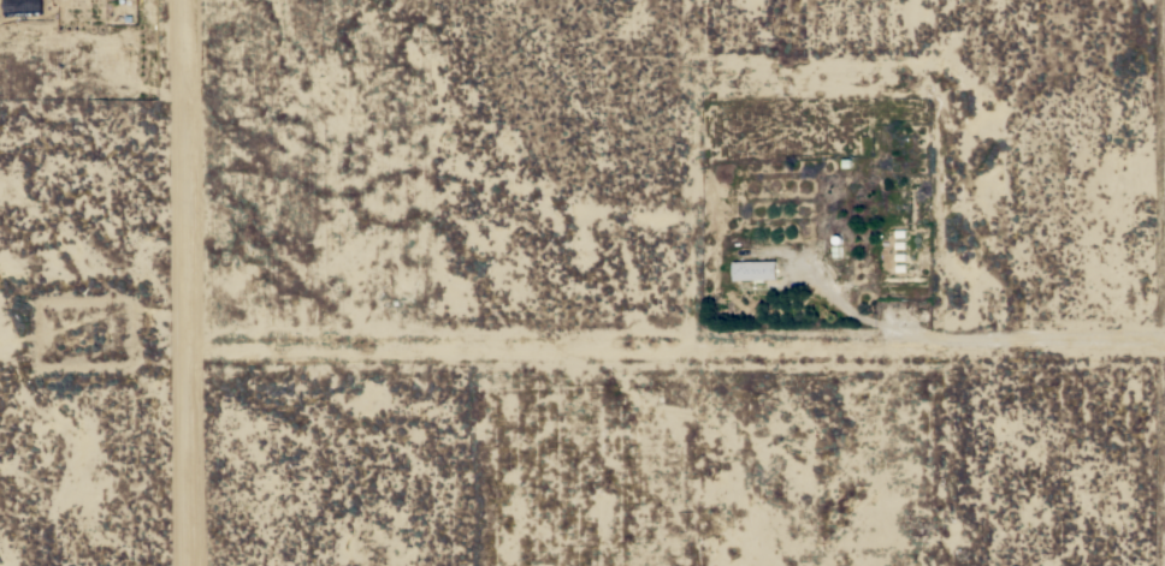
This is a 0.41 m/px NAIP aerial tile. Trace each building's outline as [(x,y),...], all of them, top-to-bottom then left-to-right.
[(733,280),(733,262),(775,262),(776,279),(733,280)]
